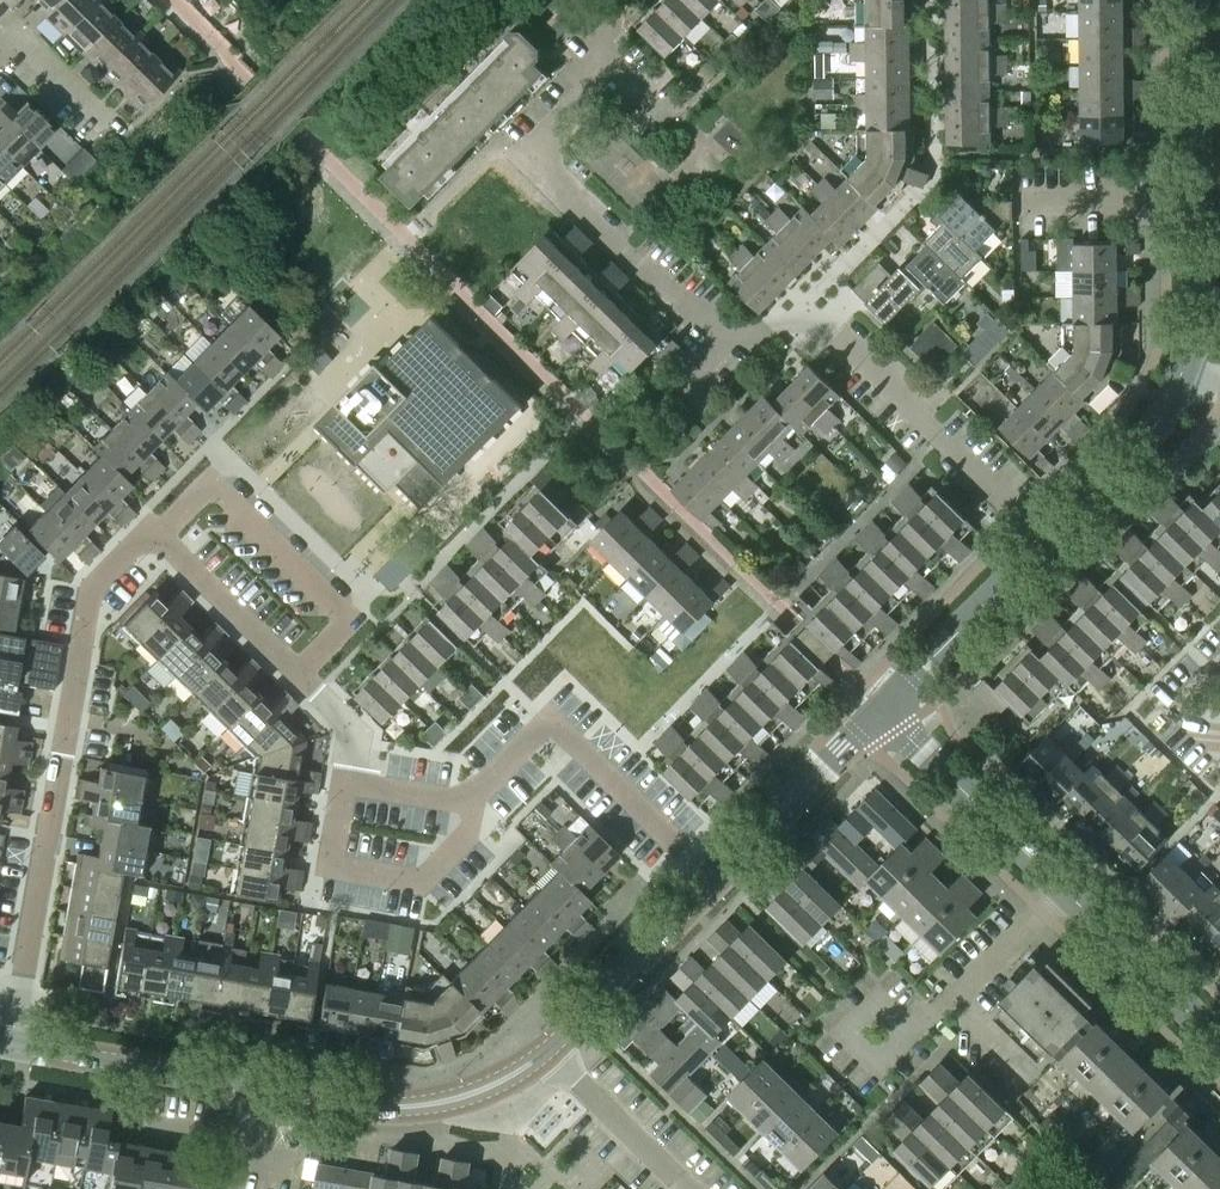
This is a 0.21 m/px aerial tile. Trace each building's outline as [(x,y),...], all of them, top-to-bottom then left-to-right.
[(11,8),(19,0),(3,0),(11,8)] [(61,0),(35,0),(42,7),(35,13),(32,10),(22,19),(32,29),(44,17),(61,0)] [(97,0),(61,0),(44,17),(63,35),(97,0)] [(116,20),(104,8),(109,3),(106,0),(97,0),(63,35),(82,54),(116,20)] [(555,0),(541,0),(522,20),(529,27),(555,0)] [(684,0),(663,0),(666,2),(659,9),(655,5),(654,6),(685,38),(703,19),(684,0)] [(721,0),(684,0),(703,19),(722,1),(721,0)] [(781,9),(772,0),(766,0),(755,11),(767,23),(781,9)] [(855,3),(855,27),(867,26),(910,26),(914,26),(914,0),(852,0),(855,3)] [(1006,4),(989,4),(989,0),(946,0),(946,14),(1006,14),(1006,4)] [(1123,0),(1080,0),(1080,13),(1123,13),(1123,0)] [(685,38),(654,6),(643,17),(648,21),(641,28),(637,24),(635,26),(666,57),(685,38)] [(1123,38),(1123,13),(1080,13),(1080,39),(1123,38)] [(990,39),(989,23),(1006,23),(1006,14),(946,14),(946,40),(990,39)] [(102,73),(141,34),(133,26),(128,31),(116,20),(82,54),(102,73)] [(910,52),(910,26),(867,26),(867,43),(851,43),(851,53),(910,52)] [(1145,38),(1145,29),(1133,29),(1129,33),(1129,38),(1145,38)] [(412,208),(545,73),(536,64),(540,60),(540,50),(521,31),(511,31),(505,37),(512,43),(381,177),(412,208)] [(121,92),(155,58),(143,46),(148,41),(141,34),(102,73),(121,92)] [(731,60),(744,46),(732,34),(719,48),(731,60)] [(1124,64),(1123,38),(1080,39),(1080,64),(1124,64)] [(1145,48),(1145,38),(1129,38),(1129,44),(1133,48),(1145,48)] [(990,56),(990,39),(946,40),(947,66),(1006,65),(1006,56),(990,56)] [(910,78),(910,57),(910,52),(851,53),(851,62),(867,62),(867,78),(910,78)] [(142,112),(180,73),(172,64),(167,69),(155,58),(121,92),(142,112)] [(1124,90),(1124,64),(1080,64),(1081,91),(1124,90)] [(990,91),(990,75),(1006,75),(1006,65),(947,66),(947,92),(990,91)] [(708,83),(696,71),(689,79),(701,90),(708,83)] [(910,104),(910,78),(867,78),(867,94),(851,95),(851,104),(910,104)] [(1146,90),(1146,80),(1133,80),(1129,84),(1129,90),(1146,90)] [(1124,116),(1124,90),(1081,91),(1081,116),(1124,116)] [(1146,99),(1146,90),(1129,90),(1129,95),(1134,99),(1146,99)] [(990,107),(990,91),(947,92),(947,117),(1007,117),(1007,107),(990,107)] [(26,102),(14,114),(10,111),(12,109),(1,98),(0,99),(0,111),(38,149),(56,131),(26,102)] [(911,129),(910,104),(851,104),(851,114),(868,114),(868,130),(911,129)] [(0,111),(0,123),(3,125),(0,128),(0,146),(21,167),(38,149),(0,111)] [(1124,143),(1124,116),(1081,116),(1081,143),(1124,143)] [(991,144),(990,127),(1007,126),(1007,117),(947,117),(947,144),(991,144)] [(912,168),(915,160),(915,159),(915,130),(911,129),(868,130),(856,130),(856,154),(840,170),(848,178),(879,209),(882,211),(902,191),(903,189),(895,186),(898,178),(923,188),(928,175),(912,168)] [(1146,143),(1146,132),(1134,132),(1130,136),(1130,143),(1146,143)] [(0,146),(0,180),(4,184),(21,167),(0,146)] [(879,209),(848,178),(837,190),(825,179),(818,186),(861,227),(879,209)] [(861,227),(818,186),(812,192),(823,204),(812,216),(842,246),(861,227)] [(983,258),(976,251),(1005,222),(1012,222),(1012,202),(982,202),(982,208),(977,212),(959,193),(938,215),(983,258)] [(842,246),(812,216),(804,207),(791,220),(780,209),(773,215),(815,257),(834,238),(842,246)] [(815,257),(773,215),(766,222),(778,234),(767,245),(797,275),(815,257)] [(983,258),(938,215),(945,222),(925,242),(966,282),(963,278),(983,258)] [(590,266),(580,257),(593,244),(575,227),(563,239),(552,229),(511,271),(524,284),(515,294),(527,305),(536,296),(548,308),(590,266)] [(966,282),(925,242),(924,242),(928,246),(908,266),(912,270),(906,276),(920,290),(926,284),(930,288),(929,290),(932,294),(934,292),(945,303),(966,282)] [(1139,254),(1139,243),(1122,244),(1122,251),(1127,255),(1139,254)] [(1117,271),(1117,244),(1074,244),(1074,272),(1117,271)] [(797,275),(767,245),(755,257),(744,245),(737,252),(779,293),(797,275)] [(779,293),(737,252),(730,259),(742,270),(729,283),(760,313),(779,293)] [(627,302),(617,293),(629,280),(612,263),(599,276),(590,266),(548,308),(561,320),(552,330),(563,341),(573,332),(585,344),(627,302)] [(920,290),(906,276),(899,269),(889,278),(876,266),(852,290),(865,303),(886,324),(920,290)] [(1117,297),(1117,271),(1074,272),(1074,297),(1117,297)] [(1139,296),(1139,287),(1127,287),(1123,291),(1123,297),(1139,296)] [(1139,306),(1139,296),(1123,297),(1123,302),(1127,306),(1139,306)] [(1118,323),(1117,297),(1074,297),(1075,323),(1118,323)] [(664,339),(650,326),(627,302),(585,344),(598,357),(588,366),(600,378),(610,368),(623,381),(664,339)] [(278,336),(248,306),(229,325),(259,355),(278,336)] [(520,403),(432,318),(323,429),(386,490),(397,479),(422,504),(520,403)] [(999,342),(1010,330),(998,318),(986,330),(999,342)] [(1122,352),(1122,322),(1118,323),(1075,323),(1063,323),(1063,347),(1047,364),(1055,372),(1086,402),(1089,405),(1109,384),(1110,382),(1102,379),(1105,371),(1129,381),(1135,368),(1118,361),(1122,352)] [(958,346),(934,323),(910,347),(934,371),(958,346)] [(259,355),(229,325),(211,344),(241,374),(259,355)] [(975,366),(999,342),(986,330),(962,354),(975,366)] [(671,368),(686,352),(674,340),(658,355),(671,368)] [(241,374),(211,344),(192,362),(223,392),(241,374)] [(282,364),(273,355),(267,355),(263,360),(275,371),(282,364)] [(275,371),(263,360),(260,363),(260,369),(268,378),(275,371)] [(223,392),(192,362),(174,381),(205,411),(223,392)] [(840,396),(810,366),(790,386),(833,427),(840,420),(828,409),(840,396)] [(1086,402),(1055,372),(1037,390),(1067,420),(1086,402)] [(205,411),(174,381),(166,373),(147,392),(178,422),(196,403),(204,412),(205,411)] [(833,427),(790,386),(773,404),(803,434),(815,423),(826,434),(833,427)] [(1067,420),(1037,390),(1019,408),(1049,439),(1067,420)] [(178,422),(147,392),(129,410),(160,440),(178,422)] [(246,401),(237,392),(231,392),(227,396),(239,408),(246,401)] [(239,408),(227,396),(224,400),(224,406),(232,414),(239,408)] [(803,434),(773,404),(765,396),(745,415),(788,457),(794,450),(783,438),(794,427),(803,435),(803,434)] [(1049,439),(1019,408),(1000,428),(1030,458),(1049,439)] [(160,440),(129,410),(111,429),(142,459),(160,440)] [(788,457),(745,415),(727,434),(758,464),(770,452),(781,463),(788,457)] [(1090,429),(1081,420),(1075,420),(1072,424),(1083,436),(1090,429)] [(200,431),(192,422),(186,422),(182,426),(193,438),(200,431)] [(1077,442),(1083,436),(1072,424),(1068,428),(1068,434),(1077,442)] [(193,438),(182,426),(178,430),(178,436),(187,444),(193,438)] [(142,459),(111,429),(92,448),(100,456),(131,486),(132,486),(124,477),(142,459)] [(758,464),(727,434),(709,452),(752,494),(758,487),(747,475),(758,464)] [(752,494),(709,452),(691,470),(722,501),(733,489),(745,500),(752,494)] [(131,486),(100,456),(82,475),(113,505),(131,486)] [(1054,466),(1045,457),(1039,457),(1034,462),(1046,473),(1054,466)] [(164,468),(155,459),(150,459),(146,463),(157,475),(164,468)] [(157,475),(146,463),(142,467),(142,473),(151,481),(157,475)] [(570,492),(545,467),(532,480),(537,484),(558,505),(570,492)] [(722,501),(691,470),(672,490),(715,531),(722,524),(711,512),(722,501)] [(82,475),(64,493),(95,524),(113,505),(82,475)] [(578,525),(558,505),(537,484),(517,504),(523,510),(518,515),(512,509),(499,523),(507,531),(549,572),(549,571),(541,563),(578,525)] [(974,527),(932,486),(922,497),(909,484),(892,502),(905,514),(895,524),(937,565),(950,553),(959,562),(971,550),(961,541),(974,527)] [(64,493),(57,486),(38,505),(45,512),(46,512),(77,542),(95,524),(64,493)] [(1219,486),(1207,497),(1211,501),(1205,508),(1201,503),(1200,505),(1219,524),(1219,487),(1219,486)] [(1200,505),(1190,495),(1179,505),(1167,493),(1150,511),(1162,523),(1153,532),(1195,573),(1207,561),(1217,570),(1219,567),(1219,551),(1219,549),(1219,548),(1219,524),(1200,505)] [(135,513),(127,505),(121,505),(117,509),(128,520),(135,513)] [(645,526),(656,514),(649,507),(641,516),(641,522),(645,526)] [(128,520),(117,509),(113,513),(113,518),(122,527),(128,520)] [(610,560),(641,530),(621,511),(591,541),(610,560)] [(46,512),(45,512),(27,531),(58,561),(77,542),(46,512)] [(654,530),(663,521),(656,514),(645,526),(648,529),(654,530)] [(937,565),(895,524),(886,534),(873,521),(856,539),(869,551),(859,561),(901,602),(913,590),(923,599),(935,587),(925,578),(937,565)] [(44,556),(14,526),(0,540),(0,550),(3,553),(0,556),(0,567),(4,571),(3,575),(22,578),(44,556)] [(549,572),(507,531),(497,541),(484,528),(467,546),(480,558),(470,568),(512,609),(525,597),(534,606),(546,594),(536,585),(549,572)] [(629,579),(659,548),(641,530),(610,560),(629,579)] [(1195,573),(1153,532),(1143,542),(1131,530),(1113,547),(1119,553),(1126,560),(1116,570),(1157,611),(1171,598),(1180,607),(1192,595),(1183,586),(1195,573)] [(92,557),(99,550),(90,542),(85,542),(81,546),(92,557)] [(681,562),(693,550),(686,543),(677,552),(677,558),(681,562)] [(77,555),(86,564),(92,557),(81,546),(77,550),(77,555)] [(647,597),(677,566),(659,548),(629,579),(647,597)] [(699,557),(693,550),(681,562),(685,566),(691,566),(699,557)] [(901,602),(859,561),(850,571),(837,558),(820,576),(832,588),(822,599),(864,639),(877,626),(887,636),(898,624),(889,615),(901,602)] [(512,609),(470,568),(461,577),(448,565),(431,583),(437,588),(444,595),(434,605),(440,612),(467,638),(475,647),(489,633),(498,643),(510,631),(500,621),(512,609)] [(666,615),(696,584),(677,566),(647,597),(666,615)] [(1157,611),(1116,570),(1114,573),(1098,588),(1086,576),(1068,593),(1081,605),(1071,615),(1113,656),(1125,644),(1135,653),(1147,642),(1137,632),(1155,613),(1157,611)] [(22,578),(3,575),(0,574),(0,601),(17,604),(22,578)] [(730,587),(723,580),(714,588),(714,594),(719,599),(730,587)] [(685,634),(715,603),(696,584),(666,615),(685,634)] [(138,643),(186,595),(179,588),(165,602),(154,592),(120,626),(138,643)] [(156,660),(189,626),(179,616),(193,602),(186,595),(138,643),(156,660)] [(799,614),(808,604),(800,596),(790,606),(799,614)] [(852,652),(864,639),(822,599),(798,624),(787,635),(768,654),(809,695),(822,683),(832,692),(838,685),(820,667),(831,657),(837,651),(855,669),(861,662),(852,652)] [(17,604),(0,601),(0,628),(13,630),(17,604)] [(462,643),(467,638),(440,612),(436,616),(433,619),(460,646),(462,643)] [(1113,656),(1071,615),(1062,625),(1049,613),(1032,630),(1045,642),(1035,652),(1027,644),(1027,645),(1077,694),(1089,681),(1099,690),(1111,678),(1101,669),(1113,656)] [(460,646),(433,619),(431,620),(427,616),(416,627),(420,631),(413,638),(409,634),(408,635),(440,667),(460,646)] [(173,677),(221,629),(214,622),(199,637),(189,626),(156,660),(173,677)] [(783,631),(774,622),(765,632),(770,638),(776,638),(783,631)] [(191,695),(224,661),(214,651),(228,636),(221,629),(173,677),(191,695)] [(62,644),(0,633),(0,711),(17,714),(22,684),(53,690),(62,644)] [(440,667),(408,635),(398,646),(402,650),(395,657),(391,653),(390,654),(422,685),(440,667)] [(1031,724),(1068,686),(1076,694),(1077,694),(1027,645),(1008,664),(1014,670),(1009,675),(1003,669),(989,683),(985,678),(972,691),(998,716),(1010,703),(1031,724)] [(809,695),(768,654),(757,665),(745,652),(728,670),(740,682),(731,692),(773,733),(785,721),(794,730),(806,718),(797,709),(809,695)] [(422,685),(390,654),(380,664),(384,668),(377,675),(373,671),(372,672),(404,703),(422,685)] [(208,712),(256,663),(249,656),(234,671),(224,661),(191,695),(208,712)] [(225,729),(259,695),(248,685),(263,670),(256,663),(208,712),(225,729)] [(404,703),(372,672),(362,683),(366,687),(359,694),(355,690),(353,691),(385,723),(404,703)] [(485,696),(473,684),(466,691),(478,703),(485,696)] [(773,733),(731,692),(721,701),(709,689),(691,707),(704,719),(695,729),(737,770),(749,757),(758,767),(770,755),(760,745),(773,733)] [(243,746),(277,712),(291,698),(283,690),(269,705),(259,695),(225,729),(243,746)] [(478,703),(466,691),(459,698),(471,710),(478,703)] [(305,740),(277,712),(243,746),(254,757),(305,740)] [(448,733),(436,721),(429,728),(441,740),(448,733)] [(32,742),(19,740),(18,744),(13,743),(16,726),(0,723),(0,773),(8,775),(11,758),(15,759),(15,763),(28,766),(32,742)] [(737,770),(695,729),(685,738),(672,726),(655,743),(668,756),(658,766),(699,808),(713,794),(722,804),(734,792),(724,782),(737,770)] [(441,740),(429,728),(423,735),(435,747),(441,740)] [(1036,786),(1078,744),(1071,737),(1060,749),(1047,736),(1017,767),(1036,786)] [(298,780),(305,740),(254,757),(251,772),(298,780)] [(1055,804),(1093,765),(1085,773),(1073,762),(1085,750),(1078,744),(1036,786),(1055,804)] [(1082,815),(1124,773),(1117,766),(1106,777),(1093,765),(1055,804),(1056,805),(1064,797),(1082,815)] [(142,800),(147,776),(100,767),(97,782),(77,779),(75,789),(111,795),(142,800)] [(294,805),(297,790),(317,793),(319,783),(298,780),(251,772),(247,796),(294,805)] [(24,790),(10,788),(10,792),(5,791),(8,775),(0,773),(0,819),(2,807),(7,807),(6,811),(20,814),(24,790)] [(1101,833),(1131,802),(1119,791),(1131,779),(1124,773),(1082,815),(1101,833)] [(138,824),(142,800),(111,795),(75,789),(73,798),(94,802),(91,815),(138,824)] [(917,830),(876,790),(839,827),(856,844),(873,826),(897,850),(903,844),(917,830)] [(294,805),(247,796),(243,820),(310,832),(312,823),(291,819),(294,805)] [(1119,851),(1161,809),(1154,802),(1142,813),(1131,802),(1101,833),(1119,851)] [(1139,870),(1169,839),(1156,827),(1168,815),(1161,809),(1119,851),(1139,870)] [(138,824),(91,815),(84,814),(82,824),(103,828),(100,842),(147,851),(151,826),(138,824)] [(828,817),(790,856),(805,870),(808,873),(827,854),(861,888),(867,881),(867,880),(880,867),(856,844),(839,827),(828,817)] [(308,842),(310,832),(243,820),(238,844),(285,853),(288,839),(308,842)] [(618,855),(588,825),(576,837),(564,826),(558,832),(600,874),(618,855)] [(600,874),(558,832),(550,839),(562,851),(550,863),(589,901),(581,893),(600,874)] [(867,881),(885,899),(935,848),(926,838),(911,853),(903,844),(897,850),(880,867),(867,880),(867,881)] [(143,876),(147,851),(100,842),(97,857),(77,853),(75,863),(123,872),(143,876)] [(283,867),(285,853),(238,844),(234,868),(301,880),(303,871),(283,867)] [(904,917),(940,880),(931,872),(945,857),(935,848),(885,899),(904,917)] [(1156,904),(1198,862),(1191,855),(1180,866),(1168,854),(1137,885),(1156,904)] [(1176,923),(1214,884),(1213,883),(1205,891),(1194,880),(1205,868),(1198,862),(1156,904),(1176,923)] [(118,895),(123,872),(75,863),(71,887),(118,895)] [(589,901),(550,863),(558,871),(540,890),(570,920),(589,901)] [(842,906),(808,873),(805,870),(796,879),(782,865),(772,875),(823,925),(842,906)] [(277,902),(280,887),(300,890),(301,880),(234,868),(230,893),(277,902)] [(823,925),(772,875),(763,884),(777,899),(768,908),(804,944),(823,925)] [(922,935),(972,884),(962,875),(948,889),(940,880),(904,917),(922,935)] [(941,954),(977,917),(968,908),(982,894),(972,884),(922,935),(941,954)] [(1219,915),(1219,890),(1214,884),(1176,923),(1184,915),(1202,933),(1219,915)] [(114,919),(118,895),(71,887),(67,911),(114,919)] [(570,920),(540,890),(522,908),(553,938),(570,920)] [(553,938),(522,908),(504,927),(534,957),(553,938)] [(110,943),(114,919),(67,911),(63,935),(110,943)] [(1202,933),(1219,950),(1219,915),(1202,933)] [(593,929),(584,920),(578,920),(575,924),(586,935),(593,929)] [(787,961),(750,925),(741,935),(727,921),(717,930),(768,980),(787,961)] [(586,935),(575,924),(571,928),(571,934),(579,942),(586,935)] [(139,990),(149,934),(135,931),(135,929),(125,927),(113,994),(122,996),(124,987),(139,990)] [(534,957),(504,927),(485,945),(516,975),(534,957)] [(236,1007),(243,965),(245,950),(231,948),(233,934),(232,930),(224,929),(222,944),(210,1011),(218,1012),(220,1004),(236,1007)] [(768,980),(717,930),(708,940),(722,954),(714,963),(750,999),(768,980)] [(162,1003),(174,936),(164,934),(164,936),(149,934),(139,990),(155,993),(154,1001),(162,1003)] [(106,968),(110,943),(63,935),(59,959),(81,963),(106,968)] [(187,998),(195,957),(180,955),(183,937),(174,936),(162,1003),(170,1004),(172,996),(187,998)] [(210,1011),(222,944),(212,942),(209,960),(195,957),(187,998),(203,1001),(202,1010),(210,1011)] [(516,975),(485,945),(467,964),(498,994),(516,975)] [(258,1020),(270,953),(260,951),(257,968),(243,965),(236,1007),(251,1009),(250,1018),(258,1020)] [(279,957),(279,954),(270,953),(258,1020),(266,1021),(268,1012),(283,1015),(291,974),(293,959),(279,957)] [(557,965),(548,957),(542,957),(538,961),(550,972),(557,965)] [(750,999),(714,963),(705,972),(691,958),(681,967),(732,1017),(750,999)] [(307,1028),(313,992),(318,961),(308,959),(305,976),(291,974),(283,1015),(299,1018),(298,1027),(307,1028)] [(1061,1057),(1095,1022),(1085,1012),(1094,1004),(1050,960),(1042,968),(1037,963),(1001,1000),(1006,1005),(994,1017),(1038,1060),(1051,1048),(1061,1057)] [(550,972),(538,961),(535,965),(535,970),(543,979),(550,972)] [(102,992),(106,968),(81,963),(77,987),(102,992)] [(498,994),(467,964),(449,982),(480,1012),(498,994)] [(732,1017),(681,967),(672,977),(686,991),(678,999),(702,1023),(714,1035),(732,1017)] [(463,1036),(483,1015),(480,1012),(449,982),(441,974),(425,990),(404,986),(402,997),(395,1040),(394,1044),(422,1049),(428,1047),(425,1039),(433,1037),(441,1062),(455,1057),(449,1041),(463,1036)] [(344,1031),(351,988),(324,983),(317,1026),(344,1031)] [(661,1064),(702,1023),(678,999),(677,1000),(663,986),(623,1027),(661,1064)] [(369,1035),(377,993),(351,988),(344,1031),(369,1035)] [(395,1040),(402,997),(377,993),(369,1035),(395,1040)] [(514,1009),(521,1002),(512,994),(506,994),(502,998),(514,1009)] [(514,1009),(502,998),(498,1002),(499,1007),(507,1016),(514,1009)] [(1124,1050),(1139,1035),(1119,1016),(1105,1030),(1096,1021),(1095,1022),(1061,1057),(1060,1058),(1135,1131),(1170,1095),(1161,1086),(1175,1071),(1156,1052),(1142,1067),(1124,1050)] [(707,1095),(688,1076),(721,1042),(714,1035),(702,1023),(661,1064),(651,1074),(690,1112),(707,1095)] [(324,1049),(326,1037),(322,1033),(316,1032),(313,1048),(324,1049)] [(365,1057),(368,1041),(363,1040),(358,1043),(356,1055),(365,1057)] [(375,1059),(377,1046),(373,1042),(368,1041),(365,1057),(375,1059)] [(747,1115),(783,1078),(764,1060),(728,1096),(747,1115)] [(1014,1118),(969,1074),(960,1083),(940,1064),(921,1083),(941,1103),(933,1112),(977,1155),(1014,1118)] [(765,1133),(801,1096),(783,1078),(747,1115),(765,1133)] [(48,1129),(53,1101),(24,1096),(19,1125),(15,1149),(26,1151),(25,1156),(44,1160),(46,1149),(56,1151),(59,1131),(48,1129)] [(784,1151),(819,1115),(801,1096),(765,1133),(784,1151)] [(1195,1118),(1175,1099),(1163,1111),(1170,1119),(1183,1131),(1195,1118)] [(933,1112),(924,1120),(904,1100),(885,1120),(905,1140),(896,1149),(937,1188),(944,1188),(977,1155),(933,1112)] [(76,1134),(81,1106),(53,1101),(48,1129),(59,1131),(56,1151),(54,1161),(72,1164),(74,1154),(84,1155),(87,1136),(76,1134)] [(114,1161),(117,1142),(120,1125),(109,1123),(111,1111),(81,1106),(76,1134),(87,1136),(84,1155),(82,1166),(100,1169),(102,1159),(112,1160),(114,1161)] [(803,1170),(838,1133),(819,1115),(784,1151),(803,1170)] [(1219,1130),(1219,1127),(1212,1119),(1198,1134),(1189,1125),(1196,1119),(1195,1118),(1183,1131),(1153,1161),(1172,1180),(1219,1130)] [(1183,1131),(1170,1119),(1104,1186),(1107,1188),(1126,1188),(1153,1161),(1183,1131)] [(726,1135),(712,1121),(706,1128),(720,1142),(726,1135)] [(20,1184),(25,1156),(26,1151),(15,1149),(19,1125),(12,1123),(5,1122),(4,1124),(0,1148),(0,1181),(2,1181),(20,1185),(20,1184)] [(1219,1167),(1219,1155),(1217,1153),(1219,1150),(1219,1130),(1172,1180),(1181,1188),(1199,1188),(1219,1167)] [(741,1149),(726,1135),(720,1142),(734,1156),(741,1149)] [(133,1145),(117,1142),(114,1161),(112,1160),(107,1188),(137,1188),(141,1164),(130,1162),(133,1145)] [(161,1150),(133,1145),(130,1162),(141,1164),(137,1188),(166,1188),(170,1169),(158,1167),(161,1150)] [(427,1183),(415,1181),(419,1153),(393,1149),(388,1176),(375,1174),(373,1188),(426,1188),(427,1183)] [(199,1174),(187,1172),(190,1155),(161,1150),(158,1167),(170,1169),(166,1188),(196,1188),(199,1174)] [(470,1162),(443,1158),(439,1185),(427,1183),(426,1188),(466,1188),(470,1162)] [(763,1171),(749,1158),(743,1164),(757,1178),(763,1171)] [(375,1174),(319,1164),(315,1188),(373,1188),(375,1174)] [(1199,1188),(1219,1188),(1219,1167),(1199,1188)] [(763,1171),(757,1178),(768,1188),(774,1188),(778,1185),(763,1171)] [(825,1173),(810,1188),(841,1188),(825,1173)]
